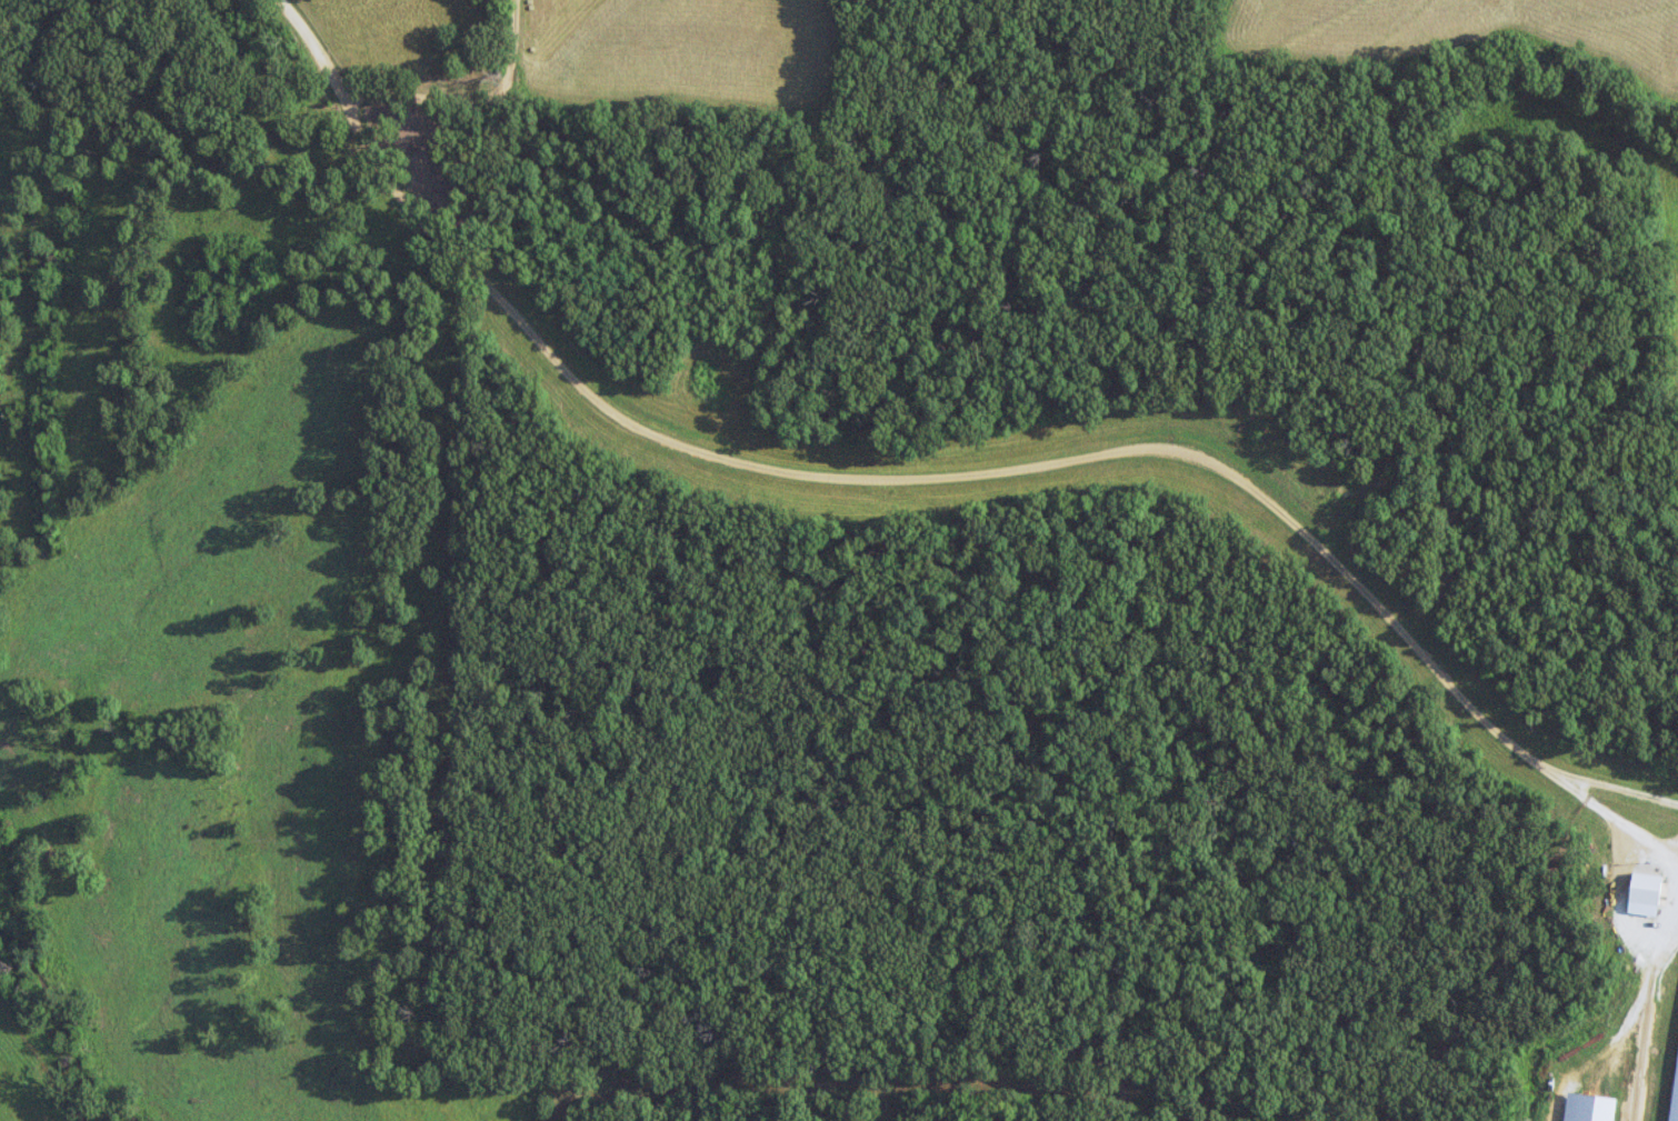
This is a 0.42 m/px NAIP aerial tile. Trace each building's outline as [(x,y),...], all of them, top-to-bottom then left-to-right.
[(1661,875),(1631,872),(1628,902),(1658,906),(1661,875)]
